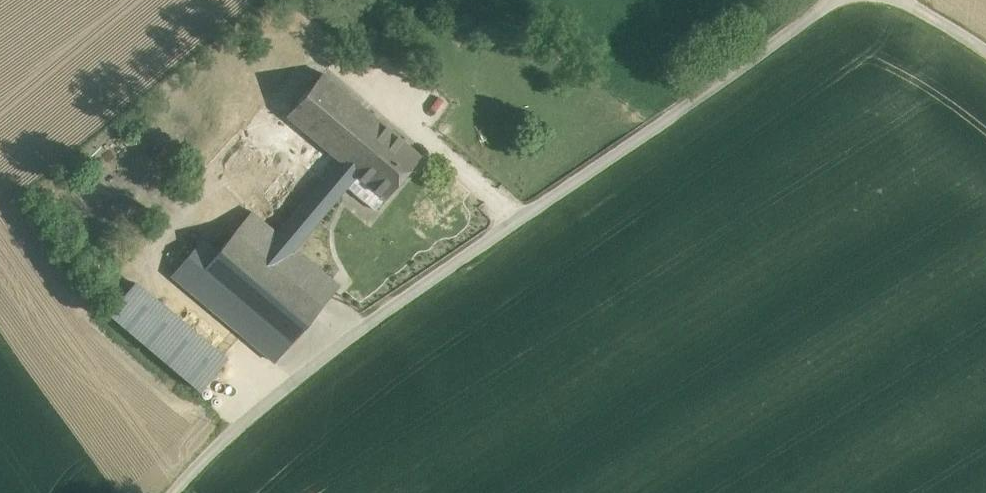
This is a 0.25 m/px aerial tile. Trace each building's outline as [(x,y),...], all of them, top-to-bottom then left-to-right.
[(392,131),(322,72),(286,115),(338,159),(356,174),(392,131)] [(392,131),(356,174),(357,175),(347,186),(375,210),(420,155),(392,131)] [(331,168),(276,233),(251,211),(237,228),(281,265),(295,248),(347,186),(357,175),(356,174),(338,159),(335,163),(331,160),(327,165),(331,168)] [(281,265),(237,228),(218,251),(187,288),(274,361),(339,285),(295,248),(281,265)] [(205,240),(174,277),(187,288),(218,251),(205,240)] [(226,360),(134,282),(108,313),(200,391),(226,360)]
